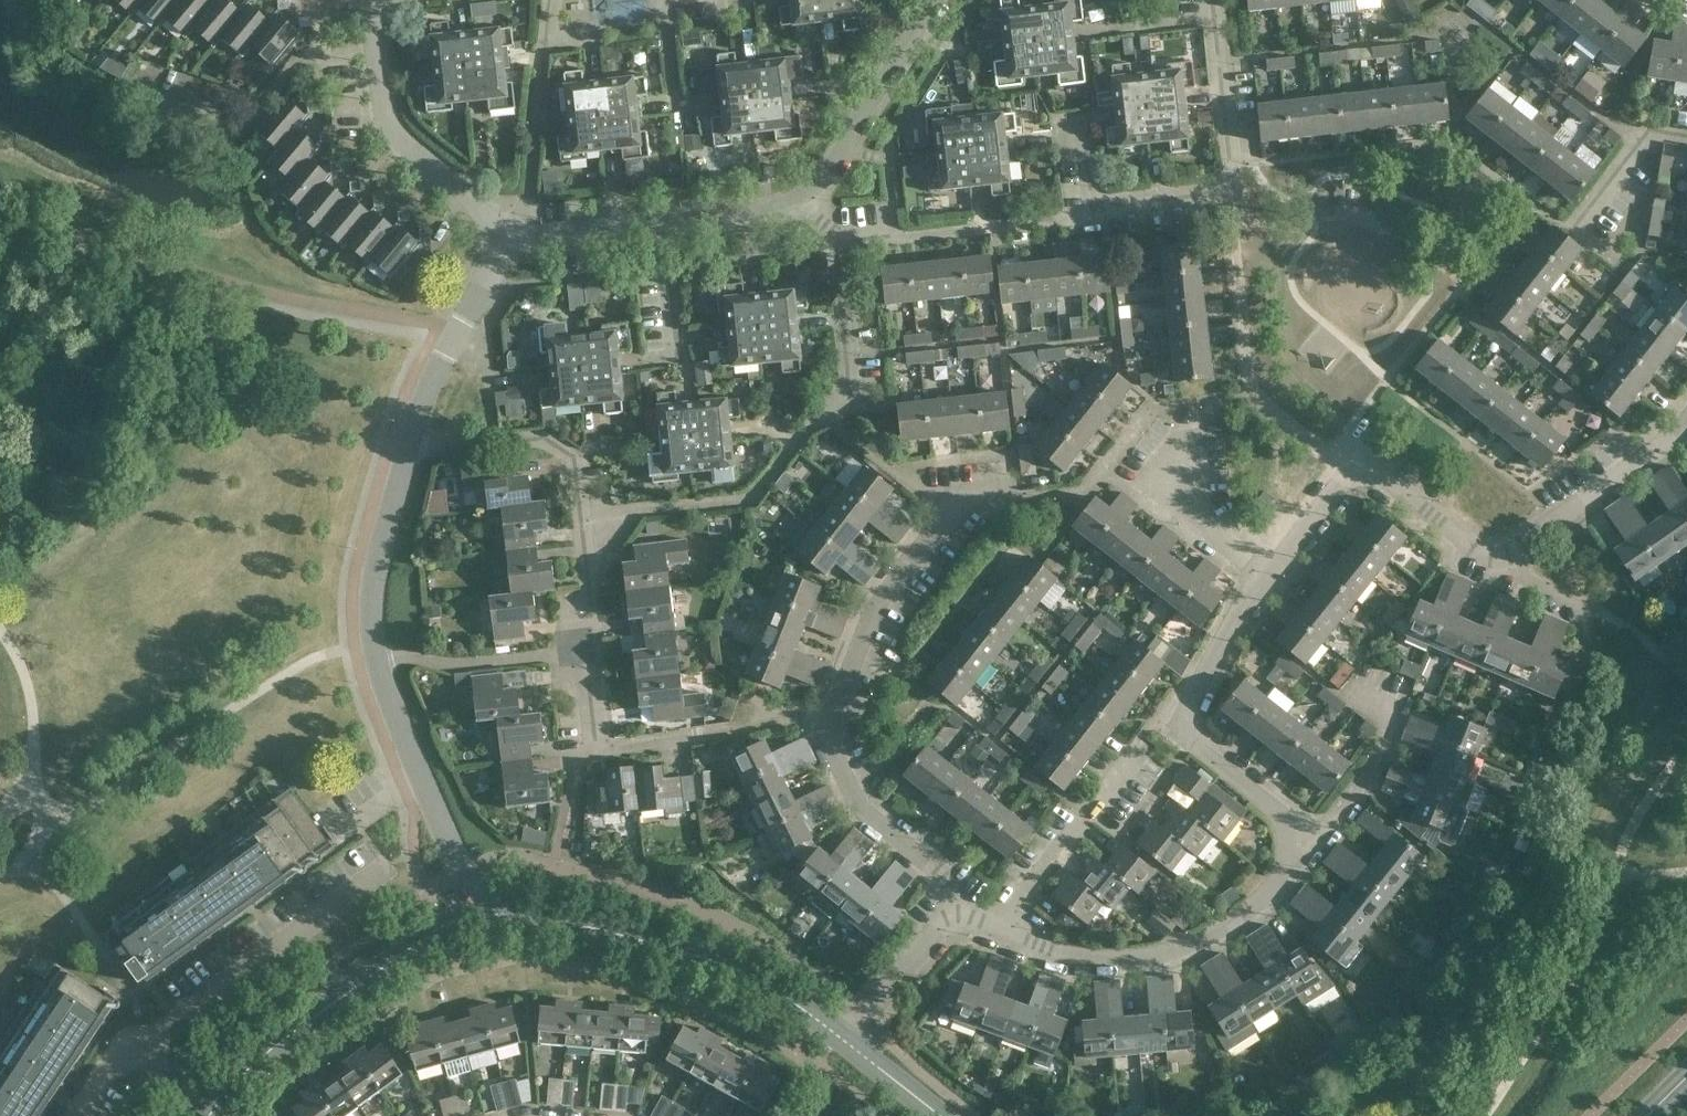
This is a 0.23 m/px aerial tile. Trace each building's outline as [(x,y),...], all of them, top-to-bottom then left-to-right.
[(135,12),(140,6),(145,0),(121,0),(135,12)] [(140,6),(162,23),(167,16),(181,0),(145,0),(140,6)] [(167,16),(188,34),(195,26),(212,6),(210,4),(204,0),(181,0),(167,16)] [(195,26),(216,44),(224,36),(241,15),(239,14),(221,0),(213,0),(210,4),(212,6),(195,26)] [(289,0),(287,0),(279,1),(280,10),(290,10),(289,0)] [(793,6),(780,7),(782,26),(828,20),(826,0),(792,0),(793,6)] [(828,20),(843,18),(845,32),(864,30),(860,0),(826,0),(828,20)] [(1035,7),(1021,9),(1020,0),(1001,0),(1006,38),(1006,45),(1040,41),(1035,7)] [(1073,37),(1071,22),(1084,21),(1082,0),(1055,0),(1056,5),(1035,7),(1040,41),(1073,37)] [(1277,8),(1276,0),(1248,0),(1249,11),(1277,8)] [(1277,8),(1303,5),(1303,0),(1276,0),(1277,8)] [(1410,0),(1395,0),(1399,10),(1409,27),(1421,19),(1410,0)] [(1560,16),(1573,0),(1539,0),(1560,16)] [(1560,16),(1581,33),(1604,4),(1599,0),(1573,0),(1560,16)] [(1604,4),(1581,33),(1602,49),(1637,5),(1631,0),(1627,0),(1616,14),(1604,4)] [(483,3),(470,5),(471,17),(484,16),(483,3)] [(1634,27),(1646,12),(1637,5),(1602,49),(1624,66),(1646,37),(1634,27)] [(243,9),(239,14),(241,15),(224,36),(246,54),(253,46),(269,26),(266,24),(245,6),(243,9)] [(273,15),(266,24),(269,26),(253,46),(274,63),(297,34),(273,15)] [(310,18),(308,18),(301,19),(302,28),(311,27),(310,18)] [(470,66),(466,32),(451,34),(450,21),(431,23),(437,70),(470,66)] [(1649,76),(1675,80),(1684,25),(1674,23),(1671,42),(1655,39),(1649,76)] [(1684,25),(1675,80),(1686,82),(1686,25),(1684,25)] [(70,26),(63,34),(72,41),(79,32),(70,26)] [(470,66),(504,62),(502,47),(515,46),(513,27),(466,32),(470,66)] [(683,47),(704,44),(702,31),(682,34),(683,47)] [(1073,37),(1040,41),(1044,74),(1058,72),(1060,86),(1086,83),(1083,56),(1076,57),(1073,37)] [(1424,41),(1425,53),(1440,51),(1439,39),(1424,41)] [(1040,41),(1006,45),(1008,60),(995,61),(998,88),(1024,84),(1023,77),(1044,74),(1040,41)] [(1385,45),(1386,57),(1400,56),(1399,44),(1385,45)] [(1386,57),(1385,45),(1371,47),(1372,59),(1374,58),(1386,57)] [(604,60),(620,58),(618,46),(602,48),(604,60)] [(1346,50),(1332,51),(1334,63),(1348,61),(1346,50)] [(1334,63),(1332,51),(1318,53),(1319,64),(1334,63)] [(757,97),(753,63),(738,65),(736,52),(718,54),(723,101),(757,97)] [(1555,53),(1545,67),(1550,71),(1561,58),(1555,53)] [(1294,56),(1280,58),(1282,69),(1295,67),(1294,56)] [(757,97),(790,93),(788,78),(801,77),(799,58),(753,63),(757,97)] [(1282,69),(1280,58),(1267,60),(1268,70),(1282,69)] [(954,61),(954,63),(958,84),(968,82),(964,61),(963,60),(954,61)] [(1167,72),(1148,74),(1151,108),(1185,104),(1183,89),(1196,87),(1193,61),(1166,64),(1167,72)] [(506,82),(504,62),(470,66),(474,99),(488,98),(490,111),(517,108),(514,81),(506,82)] [(1530,80),(1537,71),(1526,62),(1519,71),(1525,76),(1530,80)] [(1151,108),(1148,74),(1133,76),(1131,63),(1113,65),(1118,112),(1151,108)] [(470,66),(437,70),(438,85),(425,86),(428,113),(455,110),(454,102),(474,99),(470,66)] [(603,115),(599,82),(585,83),(583,70),(564,72),(570,119),(603,115)] [(1537,71),(1530,80),(1541,89),(1549,80),(1537,71)] [(1590,102),(1601,89),(1583,75),(1573,88),(1590,102)] [(603,115),(637,111),(635,96),(648,95),(646,76),(599,82),(603,115)] [(1525,76),(1519,85),(1524,88),(1530,80),(1525,76)] [(1448,120),(1444,84),(1417,87),(1421,123),(1448,120)] [(1394,126),(1421,123),(1417,87),(1390,90),(1394,126)] [(1390,90),(1364,93),(1368,129),(1394,126),(1390,90)] [(1467,119),(1488,136),(1511,106),(1490,90),(1467,119)] [(790,93),(757,97),(761,130),(775,129),(777,142),(803,139),(800,112),(793,113),(790,93)] [(1368,129),(1364,93),(1337,96),(1342,132),(1368,129)] [(1579,104),(1568,95),(1561,104),(1572,113),(1579,104)] [(1315,135),(1342,132),(1337,96),(1311,99),(1315,135)] [(757,97),(723,101),(725,116),(712,117),(716,147),(734,145),(733,134),(761,130),(757,97)] [(1289,139),(1315,135),(1311,99),(1285,102),(1289,139)] [(296,131),(305,120),(283,101),(260,127),(281,146),(295,130),(296,131)] [(316,102),(307,103),(308,113),(317,112),(319,112),(318,102),(316,102)] [(1289,139),(1285,102),(1258,105),(1262,142),(1289,139)] [(1185,104),(1151,108),(1155,141),(1170,139),(1171,152),(1190,150),(1185,104)] [(1590,113),(1579,104),(1572,113),(1583,122),(1590,113)] [(1509,152),(1532,122),(1511,106),(1488,136),(1509,152)] [(954,120),(953,107),(925,110),(928,136),(937,135),(939,156),(973,152),(969,118),(954,120)] [(1151,108),(1118,112),(1120,126),(1106,128),(1109,147),(1155,141),(1151,108)] [(1199,123),(1211,121),(1210,110),(1197,112),(1199,123)] [(639,131),(637,111),(603,115),(607,148),(622,147),(624,160),(650,157),(648,130),(639,131)] [(1679,111),(1676,124),(1686,126),(1686,112),(1679,111)] [(974,117),(969,118),(973,152),(1007,148),(1005,133),(1018,131),(1016,113),(974,117)] [(603,115),(570,119),(572,134),(558,135),(562,162),(588,158),(587,151),(607,148),(603,115)] [(1553,139),(1532,122),(1509,152),(1530,168),(1553,139)] [(1610,128),(1602,137),(1614,146),(1622,137),(1610,128)] [(295,130),(281,146),(271,157),(292,175),(306,159),(308,160),(317,149),(315,148),(296,131),(295,130)] [(330,131),(320,132),(320,142),(331,142),(330,131)] [(673,149),(684,148),(682,131),(671,132),(669,136),(671,146),(673,149)] [(704,150),(702,133),(683,135),(685,152),(704,150)] [(1048,148),(1047,137),(1030,139),(1031,150),(1048,148)] [(1530,168),(1550,184),(1573,155),(1553,139),(1530,168)] [(1007,148),(973,152),(977,185),(991,183),(993,196),(1011,194),(1011,184),(1007,148)] [(973,152),(939,156),(941,170),(928,172),(930,190),(977,185),(973,152)] [(1585,184),(1595,172),(1573,155),(1550,184),(1572,201),(1585,184)] [(1038,167),(1051,166),(1050,156),(1037,157),(1038,167)] [(1662,156),(1660,170),(1670,172),(1673,158),(1662,156)] [(306,159),(292,175),(282,187),(304,206),(324,182),(325,182),(329,178),(308,160),(306,159)] [(331,162),(330,162),(331,172),(341,171),(341,161),(340,161),(331,162)] [(1670,172),(1660,170),(1657,184),(1668,185),(1670,172)] [(352,182),(350,182),(351,192),(361,191),(360,182),(360,181),(352,182)] [(324,182),(304,206),(300,210),(323,230),(326,227),(350,198),(348,196),(345,199),(325,182),(324,182)] [(557,192),(556,184),(544,186),(545,194),(557,192)] [(376,197),(373,197),(374,207),(385,206),(385,205),(384,196),(376,197)] [(350,198),(326,227),(348,245),(350,242),(375,214),(372,212),(369,214),(350,198)] [(1664,210),(1653,208),(1651,222),(1661,223),(1664,210)] [(406,210),(398,211),(399,221),(409,220),(408,210),(406,210)] [(393,230),(375,214),(350,242),(372,261),(375,257),(398,230),(395,228),(393,230)] [(1651,222),(1648,235),(1659,237),(1661,223),(1651,222)] [(1527,225),(1520,234),(1565,270),(1582,249),(1553,227),(1544,239),(1527,225)] [(424,229),(419,229),(420,239),(422,239),(431,238),(430,228),(424,229)] [(419,247),(398,230),(375,257),(395,275),(404,265),(419,247)] [(1565,270),(1520,234),(1513,243),(1530,257),(1520,269),(1549,291),(1565,270)] [(1645,248),(1646,248),(1654,250),(1656,241),(1648,239),(1646,239),(1645,248)] [(1201,271),(1198,243),(1161,248),(1164,275),(1201,271)] [(1106,254),(1079,257),(1083,294),(1110,291),(1106,254)] [(990,256),(963,259),(967,295),(994,292),(990,256)] [(1083,294),(1079,257),(1052,260),(1057,297),(1083,294)] [(963,259),(936,262),(941,298),(967,295),(963,259)] [(1052,260),(1026,263),(1030,300),(1057,297),(1052,260)] [(941,298),(936,262),(910,265),(914,302),(941,298)] [(1030,300),(1026,263),(999,266),(1003,303),(1030,300)] [(1126,278),(1136,277),(1134,264),(1124,265),(1126,278)] [(887,305),(914,302),(910,265),(883,268),(887,305)] [(1126,278),(1124,265),(1113,267),(1115,281),(1116,281),(1126,279),(1126,278)] [(812,281),(814,289),(822,289),(828,282),(827,273),(826,274),(825,267),(816,268),(817,275),(812,281)] [(1532,312),(1549,291),(1520,269),(1510,281),(1493,267),(1486,276),(1532,312)] [(699,271),(682,273),(683,284),(700,283),(699,271)] [(1164,275),(1167,301),(1204,297),(1201,271),(1164,275)] [(1639,278),(1630,271),(1622,282),(1630,289),(1639,278)] [(1532,312),(1486,276),(1479,285),(1496,298),(1486,312),(1515,335),(1532,312)] [(1128,293),(1126,279),(1116,281),(1115,281),(1116,295),(1128,293)] [(1622,282),(1613,293),(1622,300),(1630,289),(1622,282)] [(744,283),(718,286),(720,312),(728,311),(730,332),(764,328),(760,294),(745,296),(744,283)] [(1656,309),(1685,332),(1686,329),(1686,298),(1673,288),(1656,309)] [(764,328),(797,325),(796,310),(809,309),(807,290),(760,294),(764,328)] [(1170,328),(1207,324),(1204,297),(1167,301),(1170,328)] [(1685,332),(1656,309),(1640,330),(1669,353),(1685,332)] [(1597,312),(1588,323),(1597,331),(1606,320),(1597,312)] [(1487,322),(1477,314),(1470,322),(1481,330),(1487,322)] [(1131,318),(1119,319),(1121,333),(1132,332),(1131,318)] [(1131,319),(1133,332),(1146,331),(1145,323),(1139,318),(1131,319)] [(601,334),(582,336),(586,369),(619,366),(618,351),(631,349),(628,322),(600,325),(601,334)] [(1498,331),(1487,322),(1481,330),(1491,339),(1498,331)] [(1597,331),(1588,323),(1579,334),(1588,342),(1596,332),(1597,331)] [(566,324),(539,327),(542,353),(550,352),(552,373),(586,369),(582,336),(567,337),(566,324)] [(1210,350),(1207,324),(1170,328),(1173,354),(1210,350)] [(802,371),(797,325),(764,328),(767,362),(782,360),(783,373),(802,371)] [(997,325),(983,327),(984,337),(999,336),(997,325)] [(1085,338),(1100,337),(1098,325),(1084,327),(1085,338)] [(983,326),(968,328),(970,340),(984,338),(983,326)] [(1085,338),(1084,327),(1070,328),(1071,340),(1085,338)] [(764,328),(730,332),(732,346),(718,347),(720,367),(767,362),(764,328)] [(970,340),(968,328),(954,329),(956,341),(970,340)] [(1047,330),(1032,332),(1034,344),(1048,342),(1047,330)] [(1640,330),(1623,351),(1652,374),(1669,353),(1640,330)] [(931,332),(918,334),(919,345),(933,343),(931,332)] [(1034,344),(1032,332),(1005,335),(1006,347),(1020,346),(1034,344)] [(1134,346),(1132,332),(1121,333),(1122,347),(1134,346)] [(919,345),(918,334),(904,335),(905,346),(919,345)] [(1415,369),(1436,386),(1460,356),(1439,339),(1415,369)] [(972,357),(986,355),(985,344),(971,345),(972,357)] [(972,357),(971,345),(956,347),(958,358),(972,357)] [(1529,355),(1518,346),(1511,355),(1522,363),(1529,355)] [(1051,348),(1052,360),(1066,358),(1065,347),(1051,348)] [(1052,360),(1051,348),(1037,350),(1038,361),(1052,360)] [(520,367),(518,350),(510,351),(507,355),(508,369),(520,367)] [(919,352),(921,362),(935,361),(933,350),(919,352)] [(1213,377),(1210,350),(1173,354),(1177,382),(1213,377)] [(1652,374),(1623,351),(1607,373),(1636,395),(1652,374)] [(907,364),(921,362),(919,352),(906,354),(907,364)] [(1564,373),(1573,361),(1564,354),(1555,366),(1564,373)] [(1529,355),(1522,363),(1533,372),(1540,363),(1529,355)] [(1457,403),(1481,372),(1460,356),(1436,386),(1457,403)] [(1132,386),(1103,363),(1086,385),(1115,408),(1132,386)] [(625,413),(619,366),(586,369),(589,403),(604,401),(605,415),(625,413)] [(586,369),(552,373),(553,388),(540,389),(543,408),(555,407),(589,403),(586,369)] [(650,378),(650,370),(639,371),(640,382),(647,381),(650,378)] [(760,371),(748,372),(749,379),(760,378),(760,371)] [(1502,389),(1481,372),(1457,403),(1478,419),(1502,389)] [(1155,384),(1154,373),(1141,374),(1142,385),(1155,384)] [(1619,417),(1636,395),(1607,373),(1590,394),(1619,417)] [(712,383),(711,377),(697,379),(698,385),(712,383)] [(1552,387),(1563,396),(1570,388),(1559,379),(1552,387)] [(1164,394),(1174,393),(1172,384),(1163,385),(1164,394)] [(1086,385),(1070,406),(1099,429),(1115,408),(1086,385)] [(507,387),(507,391),(508,403),(509,402),(522,401),(521,399),(520,386),(507,387)] [(1023,388),(1012,389),(1014,402),(1024,401),(1023,388)] [(1568,411),(1580,396),(1570,388),(1563,396),(1558,403),(1568,411)] [(1522,405),(1502,389),(1478,419),(1499,435),(1522,405)] [(696,436),(693,403),(678,404),(676,391),(658,393),(663,440),(696,436)] [(1010,429),(1006,392),(978,395),(982,432),(1010,429)] [(956,435),(982,432),(978,395),(952,398),(956,435)] [(696,436),(730,433),(728,418),(742,417),(740,398),(693,403),(696,436)] [(956,435),(952,398),(926,401),(930,438),(956,435)] [(903,441),(930,438),(926,401),(898,404),(903,441)] [(1025,414),(1024,401),(1014,402),(1015,416),(1025,414)] [(1519,452),(1543,421),(1522,405),(1499,435),(1519,452)] [(1070,406),(1053,427),(1082,449),(1099,429),(1070,406)] [(791,409),(782,420),(791,428),(800,417),(791,409)] [(1565,438),(1543,421),(1519,452),(1541,469),(1565,438)] [(1082,449),(1053,427),(1036,448),(1065,471),(1082,449)] [(730,433),(696,436),(700,470),(714,468),(716,482),(735,480),(730,433)] [(1017,435),(1017,436),(1018,444),(1029,443),(1027,434),(1017,435)] [(663,440),(664,454),(650,456),(652,482),(679,480),(678,472),(700,470),(696,436),(663,440)] [(761,455),(768,454),(773,448),(772,441),(767,437),(760,437),(754,443),(755,450),(761,455)] [(1029,443),(1017,445),(1020,463),(1033,461),(1031,443),(1029,443)] [(488,508),(501,506),(531,502),(528,474),(515,476),(513,459),(461,464),(463,487),(486,485),(488,508)] [(1669,464),(1658,471),(1686,512),(1686,490),(1669,464)] [(893,489),(864,466),(847,488),(906,534),(914,523),(884,500),(893,489)] [(1686,542),(1686,512),(1658,471),(1648,478),(1670,509),(1658,517),(1680,547),(1686,542)] [(794,481),(784,473),(774,485),(785,493),(794,481)] [(898,544),(906,534),(847,488),(831,509),(860,531),(868,521),(898,544)] [(1279,502),(1264,491),(1253,504),(1269,516),(1279,502)] [(1074,526),(1095,543),(1130,498),(1122,492),(1110,508),(1096,497),(1074,526)] [(1625,494),(1614,502),(1657,563),(1680,547),(1658,517),(1647,525),(1625,494)] [(1126,520),(1138,505),(1130,498),(1095,543),(1116,559),(1139,530),(1126,520)] [(545,500),(531,502),(501,506),(506,550),(537,547),(535,531),(548,530),(545,500)] [(1657,563),(1614,502),(1603,510),(1607,514),(1625,540),(1614,549),(1635,579),(1657,563)] [(831,509),(815,529),(873,575),(881,565),(852,542),(860,531),(831,509)] [(1366,528),(1350,516),(1343,524),(1388,560),(1406,537),(1377,514),(1366,528)] [(662,533),(660,520),(646,522),(647,535),(662,533)] [(1371,581),(1388,560),(1343,524),(1337,533),(1353,545),(1343,558),(1371,581)] [(1116,559),(1137,575),(1172,531),(1164,525),(1151,540),(1139,530),(1116,559)] [(873,575),(815,529),(798,551),(826,574),(836,563),(865,586),(873,575)] [(1137,575),(1158,592),(1181,563),(1168,553),(1180,538),(1172,531),(1137,575)] [(627,591),(670,586),(667,565),(689,562),(687,539),(635,544),(637,561),(623,563),(627,591)] [(537,547),(506,550),(511,593),(533,591),(533,592),(555,590),(552,561),(538,563),(537,547)] [(1042,566),(1028,555),(1011,577),(1040,600),(1057,578),(1042,566)] [(1057,578),(1065,568),(1049,556),(1042,566),(1057,578)] [(1317,557),(1311,565),(1355,601),(1371,581),(1343,558),(1333,570),(1317,557)] [(1205,558),(1193,573),(1181,563),(1158,592),(1178,608),(1213,564),(1205,558)] [(1221,571),(1213,564),(1178,608),(1200,626),(1223,597),(1209,586),(1221,571)] [(1355,601),(1311,565),(1304,573),(1320,586),(1310,599),(1339,622),(1355,601)] [(1433,607),(1419,601),(1416,608),(1412,617),(1405,635),(1430,646),(1460,577),(1448,572),(1433,607)] [(786,573),(776,598),(845,626),(850,614),(845,612),(815,600),(820,587),(786,573)] [(1024,621),(1040,600),(1011,577),(995,598),(1024,621)] [(1460,577),(1430,646),(1455,656),(1469,622),(1457,617),(1471,582),(1460,577)] [(1079,583),(1073,592),(1081,598),(1087,590),(1079,583)] [(670,586),(627,591),(631,635),(645,633),(675,630),(686,629),(684,617),(677,611),(673,611),(670,586)] [(533,591),(511,593),(488,596),(493,642),(525,639),(523,622),(536,620),(533,592),(533,591)] [(1455,656),(1479,667),(1509,598),(1497,593),(1482,628),(1469,622),(1455,656)] [(776,598),(776,599),(765,595),(755,620),(766,624),(766,623),(800,637),(805,624),(840,638),(845,626),(776,598)] [(995,598),(978,619),(1007,642),(1024,621),(995,598)] [(1506,638),(1521,603),(1509,598),(1479,667),(1504,677),(1518,643),(1506,638)] [(1322,642),(1339,622),(1310,599),(1300,612),(1284,599),(1278,607),(1322,642)] [(439,605),(425,606),(426,619),(440,618),(439,605)] [(1409,605),(1397,619),(1409,624),(1412,617),(1416,608),(1409,605)] [(1305,664),(1322,642),(1278,607),(1271,615),(1287,627),(1276,641),(1305,664)] [(1390,627),(1397,618),(1388,610),(1380,619),(1390,627)] [(1069,623),(1078,630),(1087,619),(1078,612),(1069,623)] [(1530,649),(1518,643),(1504,677),(1528,687),(1557,619),(1545,614),(1530,649)] [(978,619),(962,640),(991,663),(1007,642),(978,619)] [(1569,624),(1557,619),(1528,687),(1538,692),(1553,698),(1557,689),(1574,696),(1585,667),(1569,660),(1567,664),(1564,663),(1554,659),(1569,624)] [(766,624),(756,648),(825,676),(830,663),(795,649),(800,637),(766,623),(766,624)] [(1078,630),(1069,623),(1060,634),(1069,642),(1078,630)] [(1092,641),(1101,630),(1092,623),(1083,634),(1092,641)] [(675,630),(645,633),(646,649),(633,650),(636,678),(680,674),(675,630)] [(1142,633),(1136,640),(1143,645),(1146,648),(1151,641),(1142,633)] [(1092,641),(1083,634),(1074,645),(1083,652),(1092,641)] [(1181,676),(1190,660),(1157,634),(1151,641),(1146,648),(1164,662),(1164,663),(1181,676)] [(991,663),(962,640),(945,660),(974,683),(991,663)] [(1164,662),(1146,648),(1143,645),(1136,640),(1119,661),(1147,684),(1164,663),(1164,662)] [(825,676),(756,648),(746,673),(780,687),(786,674),(821,688),(825,676)] [(1588,662),(1597,665),(1602,654),(1593,650),(1588,662)] [(1036,664),(1045,672),(1054,661),(1045,653),(1036,664)] [(1293,663),(1283,654),(1276,663),(1287,671),(1293,663)] [(704,668),(715,668),(714,657),(703,658),(704,668)] [(957,705),(974,683),(945,660),(928,682),(957,705)] [(1131,705),(1147,684),(1119,661),(1102,682),(1131,705)] [(1345,661),(1340,667),(1349,675),(1354,669),(1345,661)] [(1304,671),(1293,663),(1287,671),(1298,680),(1304,671)] [(1045,672),(1036,664),(1027,676),(1036,683),(1045,672)] [(1050,676),(1059,683),(1068,672),(1059,665),(1050,676)] [(740,671),(731,668),(729,672),(738,676),(740,671)] [(454,673),(455,682),(472,681),(472,677),(472,672),(471,672),(454,673)] [(477,721),(496,719),(520,716),(520,715),(517,689),(504,690),(502,673),(472,677),(477,721)] [(704,694),(682,696),(680,674),(636,678),(640,707),(653,706),(655,722),(707,716),(704,694)] [(1059,683),(1050,676),(1041,687),(1050,694),(1059,683)] [(1267,697),(1245,680),(1223,709),(1244,726),(1267,697)] [(1131,705),(1102,682),(1086,703),(1114,726),(1131,705)] [(1335,695),(1324,687),(1317,695),(1328,704),(1335,695)] [(1228,692),(1223,689),(1219,696),(1224,699),(1228,692)] [(1436,696),(1425,692),(1423,698),(1434,702),(1436,696)] [(1012,714),(1021,703),(1012,695),(1003,706),(1012,714)] [(1335,695),(1328,704),(1339,713),(1346,704),(1335,695)] [(737,701),(725,697),(719,715),(730,719),(737,701)] [(1244,726),(1265,742),(1288,714),(1267,697),(1244,726)] [(1453,700),(1450,708),(1461,712),(1464,704),(1453,700)] [(1086,703),(1069,724),(1098,747),(1114,726),(1086,703)] [(1012,714),(1003,706),(994,717),(1004,725),(1012,714)] [(1026,706),(1017,717),(1026,725),(1035,714),(1026,706)] [(543,742),(539,712),(520,715),(520,716),(496,719),(501,763),(531,759),(529,744),(543,742)] [(965,720),(954,712),(946,721),(957,730),(965,720)] [(1485,722),(1494,726),(1499,715),(1490,712),(1485,722)] [(317,725),(308,713),(295,723),(304,735),(317,725)] [(1286,759),(1308,730),(1288,714),(1265,742),(1286,759)] [(1446,730),(1411,716),(1407,728),(1475,755),(1486,730),(1452,717),(1446,730)] [(1026,725),(1017,717),(1008,729),(1017,736),(1026,725)] [(1378,729),(1366,720),(1359,729),(1371,738),(1378,729)] [(1098,747),(1069,724),(1053,745),(1082,768),(1098,747)] [(1466,780),(1475,755),(1407,728),(1402,740),(1437,754),(1432,767),(1466,780)] [(1329,747),(1308,730),(1286,759),(1307,775),(1329,747)] [(989,754),(996,745),(985,736),(978,745),(983,750),(989,754)] [(743,780),(810,748),(805,737),(771,751),(765,739),(747,746),(745,740),(724,748),(729,759),(733,758),(743,780)] [(1563,742),(1552,737),(1548,746),(1559,751),(1563,742)] [(982,763),(989,754),(983,750),(978,745),(977,746),(976,744),(969,753),(982,763)] [(996,745),(989,754),(1000,763),(1007,754),(996,745)] [(1065,789),(1082,768),(1053,745),(1036,766),(1065,789)] [(927,746),(904,775),(926,792),(948,763),(927,746)] [(1328,792),(1351,764),(1329,747),(1307,775),(1328,792)] [(816,760),(810,748),(744,781),(755,804),(788,788),(782,776),(816,760)] [(955,753),(948,763),(926,792),(947,808),(969,779),(977,770),(955,753)] [(533,775),(531,759),(501,763),(506,807),(550,802),(547,773),(533,775)] [(639,808),(635,768),(635,764),(606,767),(607,781),(590,782),(593,813),(639,808)] [(1212,784),(1186,764),(1173,780),(1199,800),(1189,812),(1216,833),(1224,840),(1248,809),(1214,782),(1212,784)] [(664,778),(663,765),(635,768),(639,808),(639,811),(664,808),(664,812),(666,815),(669,816),(684,815),(685,815),(681,777),(664,778)] [(1432,767),(1427,779),(1392,766),(1387,778),(1468,810),(1469,809),(1465,807),(1475,783),(1466,780),(1432,767)] [(1197,772),(1210,782),(1214,778),(1200,767),(1197,772)] [(1038,778),(1027,770),(1020,779),(1031,788),(1038,778)] [(1038,778),(1031,788),(1041,796),(1049,787),(1038,778)] [(1387,778),(1383,790),(1417,804),(1413,815),(1404,809),(1396,820),(1433,850),(1435,846),(1441,842),(1450,845),(1455,843),(1468,810),(1387,778)] [(969,779),(947,808),(968,825),(990,796),(969,779)] [(755,804),(767,828),(834,796),(828,784),(794,800),(788,788),(755,804)] [(110,942),(138,981),(139,983),(149,975),(148,974),(241,907),(329,844),(290,789),(242,824),(108,920),(119,936),(110,942)] [(1521,801),(1533,805),(1535,800),(1523,795),(1521,801)] [(805,824),(839,808),(834,796),(767,828),(779,853),(812,837),(805,824)] [(989,841),(1011,812),(990,796),(968,825),(989,841)] [(1173,814),(1163,827),(1189,848),(1198,855),(1216,833),(1189,812),(1172,798),(1164,808),(1173,814)] [(1522,801),(1518,812),(1534,819),(1538,808),(1522,801)] [(716,820),(710,807),(699,813),(705,825),(716,820)] [(1386,845),(1378,855),(1406,878),(1423,856),(1365,810),(1357,821),(1386,845)] [(1033,829),(1011,812),(989,841),(1010,858),(1033,829)] [(1138,822),(1147,829),(1137,842),(1172,870),(1189,848),(1163,827),(1145,813),(1138,822)] [(830,857),(819,847),(796,876),(817,894),(864,835),(854,827),(851,832),(830,857)] [(539,830),(536,844),(544,845),(547,832),(539,830)] [(591,855),(593,835),(586,834),(584,855),(591,855)] [(817,894),(838,910),(861,881),(851,873),(874,843),(864,835),(817,894)] [(1157,871),(1113,836),(1106,846),(1114,852),(1104,865),(1131,886),(1139,893),(1157,871)] [(1390,899),(1406,878),(1378,855),(1369,866),(1344,845),(1340,842),(1332,852),(1390,899)] [(1114,908),(1131,886),(1104,865),(1087,852),(1080,861),(1088,868),(1079,880),(1105,900),(1114,908)] [(1373,919),(1390,899),(1332,852),(1324,862),(1328,865),(1353,886),(1345,896),(1373,919)] [(895,860),(872,890),(861,881),(838,910),(858,927),(906,869),(895,860)] [(1055,874),(1064,881),(1053,895),(1088,922),(1105,900),(1079,880),(1062,866),(1055,874)] [(916,877),(906,869),(858,927),(879,944),(903,915),(892,906),(916,877)] [(1478,882),(1489,891),(1497,881),(1486,872),(1478,882)] [(1307,883),(1299,894),(1357,939),(1373,919),(1345,896),(1336,907),(1307,883)] [(1357,939),(1299,894),(1291,904),(1320,927),(1311,939),(1346,967),(1364,946),(1357,940),(1357,939)] [(1223,898),(1216,903),(1221,910),(1222,911),(1229,906),(1223,898)] [(1155,907),(1145,920),(1165,936),(1176,924),(1169,919),(1155,907)] [(1055,920),(1066,928),(1074,918),(1063,909),(1055,920)] [(1175,913),(1169,919),(1176,924),(1183,930),(1188,924),(1175,913)] [(1268,924),(1257,931),(1296,994),(1298,992),(1305,1004),(1337,984),(1316,962),(1312,965),(1300,948),(1288,956),(1271,928),(1268,924)] [(1439,938),(1449,947),(1457,936),(1447,928),(1439,938)] [(1296,994),(1257,931),(1246,938),(1266,969),(1255,977),(1274,1008),(1296,994)] [(1436,955),(1444,945),(1437,940),(1430,950),(1436,955)] [(953,1017),(979,1027),(1004,957),(992,952),(990,958),(979,988),(965,983),(965,984),(952,979),(941,1012),(953,1016),(953,1017)] [(1223,952),(1212,959),(1257,1032),(1258,1031),(1253,1022),(1274,1008),(1255,977),(1243,984),(1223,952)] [(1003,997),(1016,961),(1004,957),(979,1027),(1004,1036),(1016,1001),(1003,997)] [(1257,1032),(1212,959),(1201,966),(1221,998),(1209,1006),(1223,1029),(1216,1034),(1226,1051),(1257,1032)] [(111,1000),(56,962),(0,1045),(0,1115),(33,1115),(111,1000)] [(1004,1036),(1028,1045),(1054,975),(1041,971),(1040,975),(1029,1006),(1016,1001),(1004,1036)] [(1053,1015),(1066,980),(1054,975),(1028,1045),(1040,1049),(1035,1061),(1050,1067),(1067,1020),(1053,1015)] [(1173,975),(1160,976),(1166,1051),(1194,1048),(1191,1011),(1176,1012),(1173,981),(1173,975)] [(1150,1014),(1137,1016),(1140,1053),(1166,1051),(1160,976),(1147,977),(1150,1014)] [(1137,1016),(1123,1017),(1120,979),(1107,981),(1114,1055),(1140,1053),(1137,1016)] [(1083,1020),(1085,1043),(1074,1044),(1076,1065),(1088,1064),(1088,1058),(1114,1055),(1107,981),(1094,982),(1098,1019),(1083,1020)] [(556,1008),(541,1007),(538,1043),(565,1046),(569,1002),(557,1001),(556,1008)] [(565,1046),(591,1048),(595,1012),(581,1011),(582,1004),(569,1002),(565,1046)] [(494,1004),(481,1007),(493,1049),(520,1042),(510,1007),(496,1011),(494,1004)] [(609,1006),(608,1013),(595,1012),(591,1048),(618,1051),(622,1008),(609,1006)] [(469,1011),(471,1017),(457,1021),(467,1056),(493,1049),(481,1007),(469,1011)] [(635,1009),(622,1008),(618,1051),(645,1053),(646,1041),(658,1042),(660,1018),(635,1016),(635,1009)] [(442,1063),(467,1056),(457,1021),(444,1025),(442,1018),(430,1021),(442,1063)] [(417,1025),(419,1032),(406,1035),(416,1070),(442,1063),(430,1021),(417,1025)] [(919,1027),(915,1038),(927,1043),(931,1032),(919,1027)] [(696,1035),(685,1029),(667,1060),(690,1073),(711,1036),(700,1029),(696,1035)] [(722,1042),(711,1036),(690,1073),(714,1086),(732,1054),(719,1047),(722,1042)] [(380,1090),(403,1074),(381,1045),(370,1054),(365,1047),(355,1055),(380,1090)] [(744,1061),(732,1054),(714,1086),(737,1099),(758,1061),(747,1055),(744,1061)] [(359,1106),(380,1090),(355,1055),(344,1063),(348,1069),(337,1077),(359,1106)] [(765,1073),(768,1067),(758,1061),(737,1099),(761,1112),(779,1080),(765,1073)] [(1287,1081),(1291,1088),(1292,1089),(1301,1084),(1300,1083),(1296,1075),(1287,1081)] [(312,1087),(333,1115),(346,1115),(359,1106),(337,1077),(326,1085),(322,1079),(312,1087)] [(1270,1085),(1277,1097),(1290,1089),(1282,1077),(1270,1085)] [(515,1078),(503,1082),(510,1108),(522,1105),(515,1078)] [(562,1079),(549,1078),(547,1104),(560,1106),(562,1079)] [(562,1079),(560,1106),(573,1107),(575,1080),(562,1079)] [(510,1108),(503,1082),(490,1086),(497,1112),(510,1108)] [(977,1083),(973,1089),(981,1093),(984,1088),(977,1083)] [(613,1111),(615,1085),(602,1084),(599,1110),(613,1111)] [(628,1086),(615,1085),(613,1111),(626,1112),(628,1086)] [(306,1101),(294,1109),(299,1115),(333,1115),(312,1087),(301,1095),(306,1101)] [(992,1092),(984,1088),(981,1093),(989,1098),(992,1092)] [(452,1096),(457,1115),(471,1115),(464,1092),(452,1096)] [(452,1096),(439,1100),(444,1115),(457,1115),(452,1096)] [(662,1096),(651,1115),(666,1115),(674,1102),(662,1096)] [(674,1102),(666,1115),(682,1115),(685,1109),(674,1102)] [(1174,1115),(1192,1115),(1191,1108),(1173,1109),(1174,1115)]
